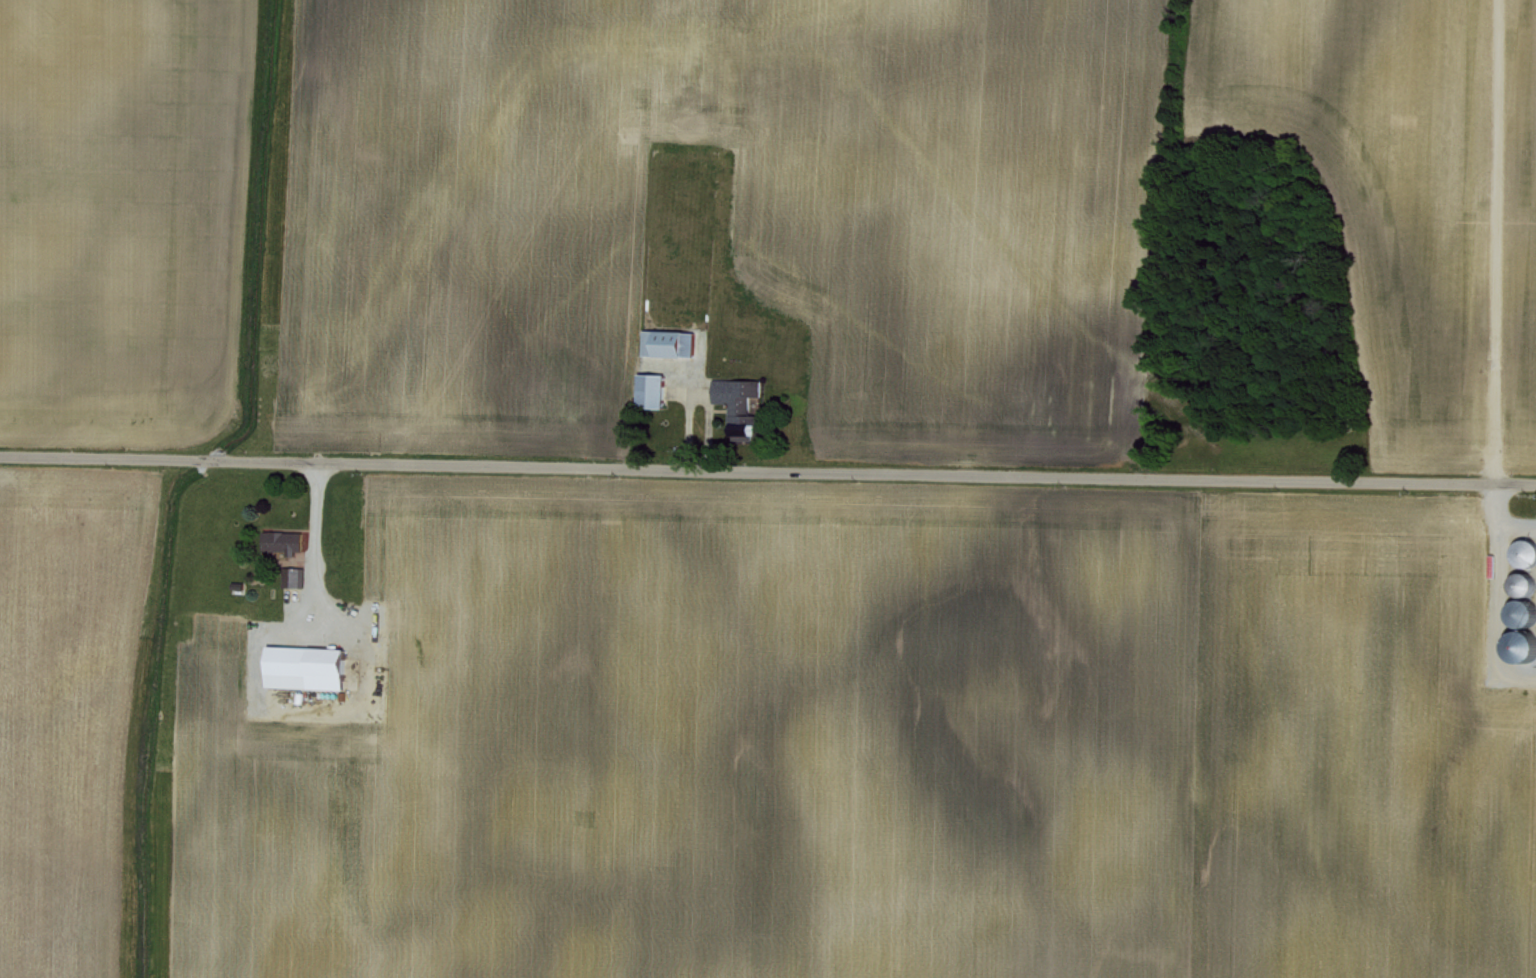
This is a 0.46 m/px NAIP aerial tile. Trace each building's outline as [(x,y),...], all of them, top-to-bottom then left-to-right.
[(641,328),(640,353),(692,355),(692,329),(641,328)] [(660,406),(661,372),(636,371),(635,405),(660,406)] [(759,378),(711,377),(710,400),(728,401),(728,431),(737,432),(737,423),(747,423),(748,394),(759,395),(759,378)] [(260,549),(284,550),(284,552),(299,552),(299,531),(261,529),(260,549)] [(302,566),(282,565),(281,585),(301,586),(302,566)] [(262,686),(340,687),(341,646),(263,645),(262,686)]
